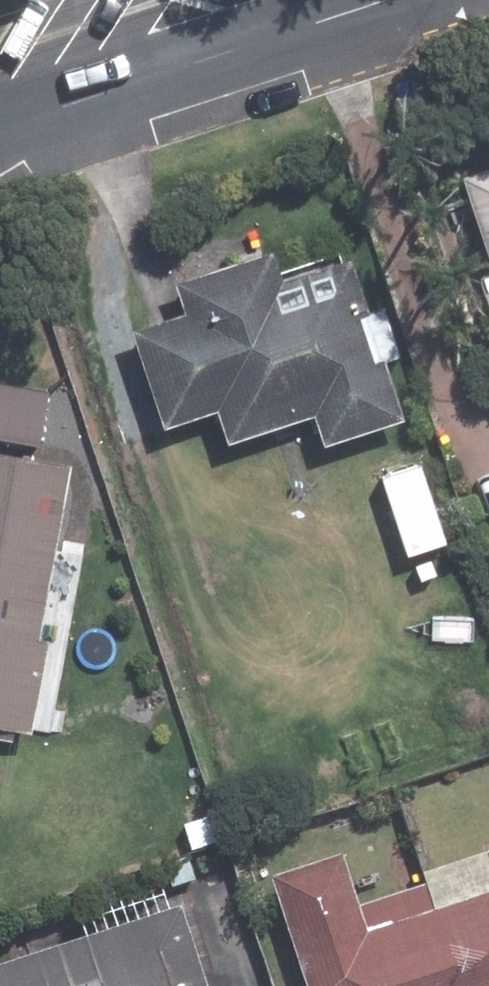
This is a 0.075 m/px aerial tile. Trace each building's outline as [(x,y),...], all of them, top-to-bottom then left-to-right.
[(455,170),(488,276),(488,159),(455,170)] [(357,305),(340,251),(272,274),(264,247),(165,278),(174,309),(125,324),(156,421),(207,404),(216,436),(303,407),(313,440),(392,415),(372,354),(357,305)] [(30,441),(41,387),(0,379),(0,435),(30,441)] [(3,734),(5,720),(23,724),(36,634),(30,633),(58,458),(0,448),(0,733),(3,734)] [(399,489),(375,498),(390,539),(414,531),(399,489)] [(481,544),(488,569),(488,541),(481,544)] [(178,824),(188,849),(212,841),(203,815),(178,824)] [(414,873),(418,884),(351,907),(334,852),(262,874),(297,985),(488,985),(488,848),(414,873)] [(182,855),(161,862),(168,886),(189,879),(182,855)] [(0,961),(0,985),(199,985),(172,904),(160,908),(80,935),(0,961)]
